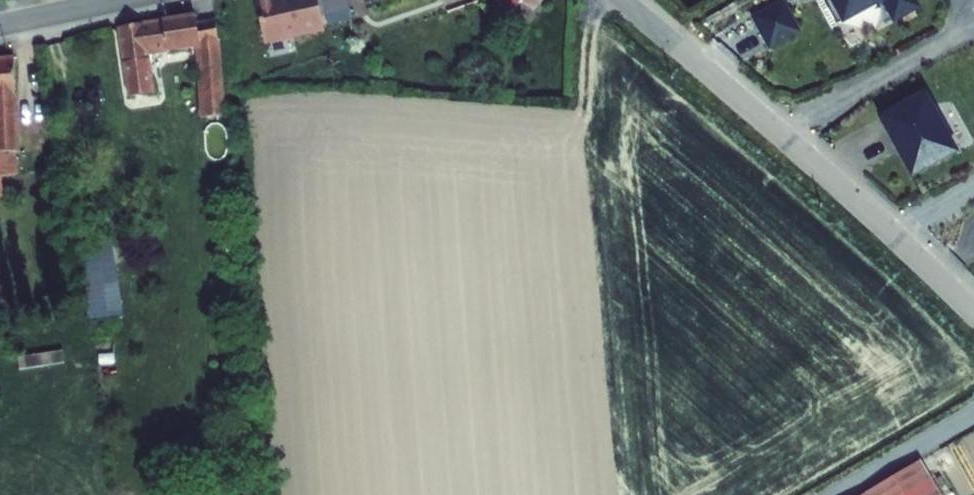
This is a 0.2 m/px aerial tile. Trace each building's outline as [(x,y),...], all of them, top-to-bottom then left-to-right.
[(332,27),(326,0),(263,0),(272,40),(332,27)] [(915,0),(824,0),(823,0),(836,25),(882,1),(893,22),(919,9),(915,0)] [(755,23),(771,54),(802,38),(786,7),(755,23)] [(198,15),(124,26),(135,97),(158,92),(152,54),(201,45),(209,118),(228,116),(220,20),(199,24),(198,15)] [(98,31),(97,31),(96,31),(93,33),(93,35),(93,38),(94,40),(97,41),(98,41),(99,40),(101,39),(102,37),(102,34),(100,32),(98,31)] [(21,146),(17,61),(0,61),(0,174),(9,173),(21,171),(19,147),(21,146)] [(888,115),(920,174),(965,151),(933,92),(888,115)] [(0,174),(0,199),(13,197),(9,173),(0,174)] [(88,317),(124,315),(121,253),(85,254),(88,317)] [(919,465),(868,494),(936,494),(919,465)]
